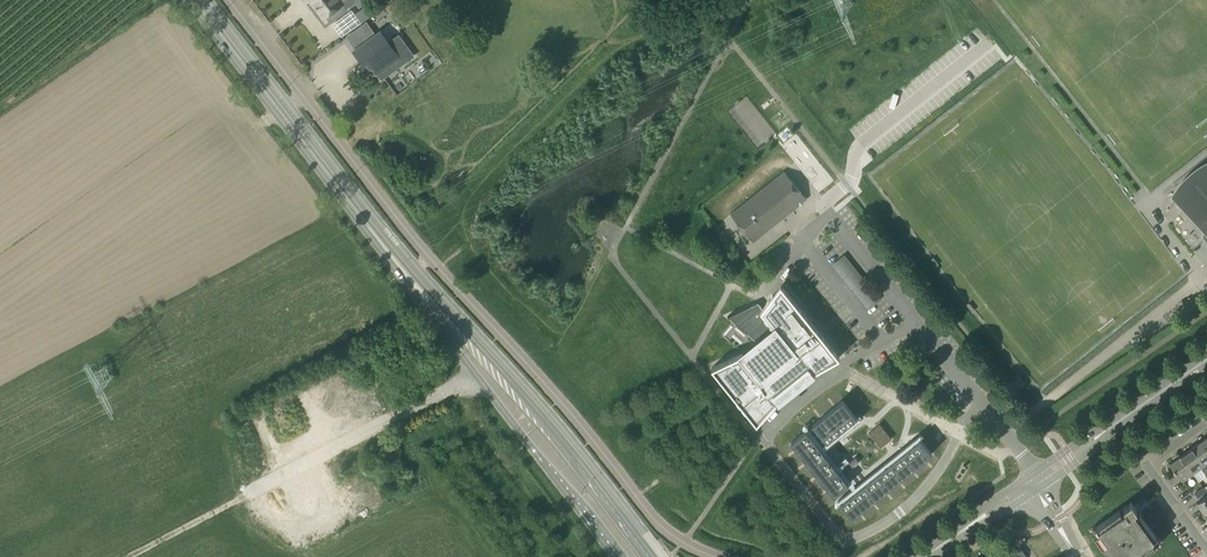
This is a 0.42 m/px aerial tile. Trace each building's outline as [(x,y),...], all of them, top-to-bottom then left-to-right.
[(352,4),(353,0),(311,0),(324,18),(326,16),(330,21),(352,4)] [(375,12),(369,4),(356,14),(362,22),(375,12)] [(380,32),(353,51),(364,66),(369,62),(379,76),(390,69),(391,70),(408,57),(395,38),(388,43),(380,32)] [(1203,231),(1205,229),(1184,202),(1186,186),(1206,169),(1206,164),(1203,166),(1189,176),(1180,185),(1172,199),(1203,231)] [(1186,186),(1184,202),(1205,229),(1203,231),(1203,236),(1206,242),(1206,169),(1186,186)] [(784,171),(730,214),(752,240),(760,234),(769,228),(806,198),(784,171)] [(852,290),(864,280),(845,256),(832,266),(852,290)] [(852,290),(857,296),(869,286),(864,280),(852,290)] [(862,303),(875,293),(869,286),(857,296),(862,303)] [(811,374),(839,357),(783,287),(775,298),(772,295),(762,307),(757,302),(749,306),(733,320),(728,315),(727,316),(758,342),(743,354),(741,353),(711,367),(756,423),(779,399),(777,398),(795,383),(809,372),(811,374)] [(879,299),(875,293),(862,303),(867,309),(879,299)] [(843,400),(813,424),(827,441),(856,417),(843,400)] [(806,430),(791,442),(834,496),(849,484),(806,430)] [(920,439),(840,503),(852,518),(932,454),(920,439)] [(1202,440),(1192,448),(1206,469),(1206,447),(1202,440)] [(1192,448),(1181,455),(1194,473),(1201,468),(1205,474),(1206,473),(1206,469),(1192,448)] [(1167,466),(1171,472),(1174,470),(1182,482),(1194,473),(1181,455),(1167,466)] [(855,457),(844,466),(848,470),(859,461),(855,457)] [(1195,494),(1198,498),(1206,492),(1203,488),(1195,494)] [(1204,513),(1206,511),(1206,495),(1197,502),(1197,503),(1204,513)] [(1155,545),(1152,540),(1157,537),(1140,513),(1136,516),(1133,512),(1137,509),(1132,501),(1096,526),(1100,531),(1095,535),(1111,556),(1138,556),(1155,545)] [(1010,556),(1024,556),(1026,556),(1020,548),(1009,556),(1010,556)]
